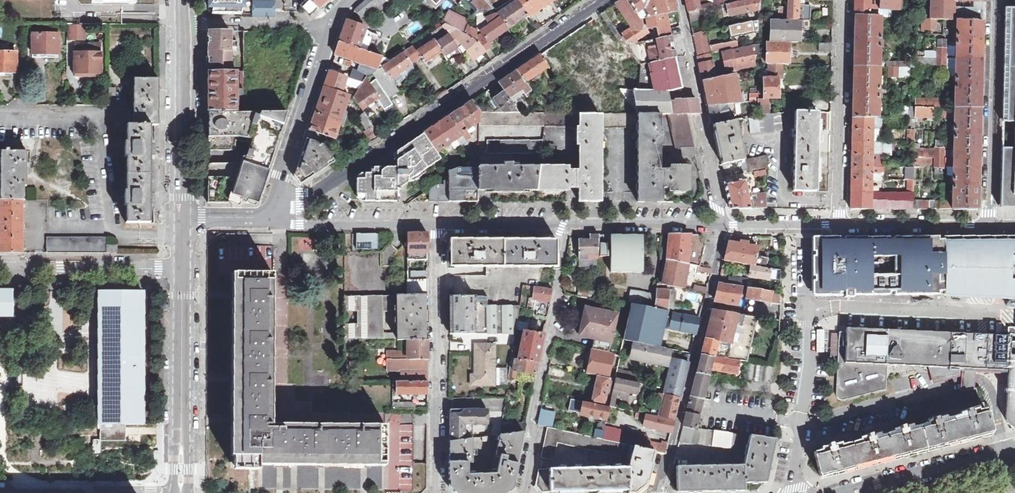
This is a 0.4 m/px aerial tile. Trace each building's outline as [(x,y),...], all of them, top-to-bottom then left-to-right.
[(241,1),(241,0),(211,0),(211,6),(212,6),(212,14),(241,14),(241,1)] [(310,0),(306,0),(301,5),(305,10),(304,10),(305,11),(306,10),(310,15),(309,15),(310,16),(318,8),(310,0)] [(318,8),(326,0),(310,0),(318,8)] [(372,20),(390,4),(386,0),(366,0),(355,11),(360,16),(372,20)] [(472,18),(494,9),(488,3),(485,0),(454,0),(472,18)] [(488,3),(494,9),(496,12),(513,0),(490,0),(488,3)] [(508,28),(527,14),(518,0),(498,14),(508,28)] [(527,14),(529,16),(552,1),(551,0),(518,0),(527,14)] [(637,16),(635,12),(627,0),(622,0),(616,4),(626,18),(628,22),(637,16)] [(637,16),(640,20),(646,19),(666,14),(670,13),(667,0),(627,0),(635,12),(637,16)] [(670,13),(677,12),(675,0),(667,0),(670,13)] [(700,9),(699,7),(698,0),(686,0),(689,12),(700,9)] [(729,18),(761,11),(762,0),(750,0),(733,3),(726,4),(728,16),(729,18)] [(799,21),(810,21),(810,14),(811,6),(804,6),(798,6),(798,0),(788,0),(787,7),(787,21),(799,21)] [(878,17),(879,0),(856,0),(855,16),(878,17)] [(899,0),(879,0),(878,17),(880,17),(892,17),(892,10),(898,10),(899,0)] [(955,20),(955,7),(955,0),(930,0),(930,19),(939,19),(943,20),(951,20),(955,20)] [(957,20),(982,21),(983,2),(973,1),(973,7),(955,7),(955,20),(957,20)] [(256,16),(272,16),(272,2),(264,2),(256,2),(256,16)] [(715,6),(700,9),(689,12),(691,24),(710,19),(728,16),(726,4),(715,6)] [(610,7),(604,11),(610,19),(612,23),(618,19),(610,7)] [(778,21),(787,21),(787,7),(779,7),(778,21)] [(1006,9),(1002,206),(1014,206),(1014,9),(1006,9)] [(446,24),(477,41),(477,36),(477,29),(465,24),(467,20),(448,11),(443,22),(446,24)] [(600,14),(604,20),(604,19),(606,22),(610,19),(604,11),(600,14)] [(482,33),(477,36),(477,41),(484,51),(491,46),(488,42),(508,28),(498,14),(496,15),(485,18),(490,25),(481,31),(482,33)] [(666,14),(646,19),(648,29),(653,28),(654,33),(657,32),(658,38),(670,35),(666,14)] [(640,20),(637,16),(628,22),(632,29),(634,27),(633,26),(640,20)] [(880,41),(880,17),(878,17),(855,16),(854,67),(879,67),(879,48),(881,48),(882,41),(880,41)] [(619,41),(622,38),(616,29),(612,23),(610,19),(606,22),(619,41)] [(938,30),(939,19),(930,19),(922,19),(922,30),(938,30)] [(648,33),(640,20),(633,26),(634,27),(636,29),(626,36),(625,34),(620,26),(616,29),(622,38),(627,46),(637,43),(635,42),(648,33)] [(730,39),(759,33),(759,20),(728,26),(730,39)] [(956,58),(981,58),(982,21),(957,20),(957,33),(954,33),(954,39),(956,39),(956,53),(956,58)] [(339,42),(358,49),(365,29),(366,27),(347,21),(339,42)] [(772,42),(789,43),(798,43),(798,32),(799,21),(787,21),(778,21),(772,21),(772,42)] [(449,35),(455,43),(460,40),(474,58),(484,51),(477,41),(446,24),(443,26),(449,35)] [(68,42),(85,41),(85,25),(67,26),(68,42)] [(636,29),(634,27),(632,29),(625,34),(626,36),(636,29)] [(374,32),(365,29),(358,49),(367,51),(374,32)] [(698,56),(710,54),(708,44),(710,43),(707,30),(693,33),(698,56)] [(208,71),(231,72),(231,52),(231,31),(209,31),(208,71)] [(405,33),(380,49),(382,56),(392,60),(414,45),(405,33)] [(32,57),(54,57),(54,54),(58,54),(58,34),(32,34),(32,57)] [(404,52),(411,63),(414,61),(421,56),(425,62),(441,50),(437,43),(431,34),(414,45),(404,52)] [(449,35),(437,43),(441,50),(445,55),(457,47),(455,43),(449,35)] [(675,58),(670,35),(658,38),(655,39),(653,39),(637,43),(627,46),(633,54),(641,66),(675,58)] [(738,47),(737,41),(710,46),(711,52),(738,47)] [(335,54),(378,69),(392,60),(382,56),(367,51),(358,49),(339,42),(335,54)] [(549,68),(569,54),(560,42),(540,55),(549,68)] [(769,64),(781,65),(789,65),(789,55),(789,43),(772,42),(767,42),(766,55),(762,55),(762,64),(769,64)] [(819,51),(832,52),(832,43),(819,43),(819,51)] [(726,72),(754,66),(750,46),(722,52),(726,72)] [(938,52),(938,57),(946,58),(946,52),(946,46),(938,46),(938,52)] [(12,76),(12,72),(15,72),(16,52),(0,52),(0,75),(12,76)] [(372,73),(386,93),(389,98),(400,91),(391,77),(412,64),(411,63),(404,52),(392,60),(378,69),(372,73)] [(74,76),(96,76),(96,73),(100,73),(100,53),(74,53),(74,76)] [(569,54),(549,68),(551,71),(554,75),(569,98),(580,114),(579,114),(579,115),(605,115),(610,115),(600,99),(569,54)] [(633,114),(634,90),(648,90),(641,66),(633,54),(613,67),(624,83),(600,99),(610,115),(633,114)] [(699,63),(711,60),(710,54),(698,56),(699,63)] [(549,68),(540,55),(517,70),(526,82),(549,68)] [(938,67),(946,67),(946,58),(938,57),(938,67)] [(682,88),(675,58),(641,66),(648,90),(668,92),(667,91),(682,88)] [(955,108),(980,109),(981,58),(956,58),(956,76),(953,76),(953,83),(956,83),(955,108)] [(703,82),(715,79),(711,60),(699,63),(703,82)] [(781,65),(769,64),(769,79),(778,78),(778,74),(781,74),(781,65)] [(879,67),(854,67),(853,119),(873,118),(878,118),(878,95),(880,95),(881,89),(879,89),(879,67)] [(889,77),(897,77),(898,68),(889,67),(889,77)] [(900,77),(916,77),(916,68),(900,68),(900,77)] [(351,79),(362,83),(366,78),(368,76),(354,70),(351,79)] [(533,94),(526,82),(517,70),(498,83),(505,92),(509,98),(522,90),(527,98),(533,94)] [(208,112),(236,112),(236,72),(231,72),(208,71),(208,112)] [(324,87),(342,93),(347,78),(330,71),(324,87)] [(368,76),(366,78),(362,83),(354,97),(362,109),(386,93),(372,73),(368,76)] [(703,82),(709,106),(726,105),(732,104),(741,103),(737,84),(736,75),(723,77),(719,78),(715,79),(703,82)] [(769,79),(763,79),(764,98),(769,99),(778,98),(778,86),(778,78),(769,79)] [(126,222),(150,223),(150,204),(155,203),(155,198),(156,193),(150,193),(150,155),(156,154),(156,150),(156,145),(150,143),(151,125),(158,125),(158,118),(158,79),(134,79),(134,98),(132,98),(132,105),(133,105),(133,118),(133,124),(127,124),(127,142),(124,142),(124,156),(127,156),(127,191),(124,191),(124,205),(126,205),(126,222)] [(315,113),(340,121),(348,95),(342,93),(324,87),(315,113)] [(673,113),(672,101),(670,101),(668,101),(667,98),(668,98),(667,93),(668,93),(668,92),(648,90),(634,90),(638,114),(660,114),(673,113)] [(509,98),(505,92),(494,99),(499,106),(495,109),(487,109),(486,114),(520,114),(509,98)] [(579,114),(580,114),(569,98),(564,102),(566,105),(567,104),(571,109),(566,109),(566,114),(579,114)] [(758,104),(760,116),(769,114),(769,99),(764,98),(762,99),(762,103),(758,104)] [(915,99),(915,107),(942,108),(942,100),(915,99)] [(673,113),(701,114),(699,100),(672,101),(673,113)] [(480,122),(480,113),(477,109),(472,101),(448,117),(461,136),(463,139),(465,141),(470,137),(467,131),(480,122)] [(729,121),(736,120),(742,119),(741,115),(734,116),(732,104),(726,105),(729,121)] [(713,122),(714,124),(729,121),(726,105),(709,106),(712,123),(713,122)] [(915,108),(915,116),(933,116),(933,115),(940,115),(940,116),(955,117),(955,108),(942,108),(915,107),(915,108)] [(954,158),(979,159),(980,109),(955,108),(955,117),(955,127),(952,127),(952,134),(955,134),(954,158)] [(793,192),(817,192),(817,170),(818,131),(818,112),(795,111),(793,192)] [(208,203),(256,203),(287,112),(209,113),(208,147),(209,149),(211,150),(232,150),(235,149),(235,147),(235,137),(242,138),(252,140),(244,163),(212,163),(210,164),(208,166),(208,203)] [(380,135),(364,112),(357,117),(367,131),(365,132),(372,141),(380,135)] [(326,137),(334,139),(340,121),(315,113),(310,131),(326,137)] [(486,114),(480,113),(480,122),(480,126),(545,126),(546,114),(520,114),(486,114)] [(760,117),(749,119),(751,133),(782,130),(780,113),(769,114),(760,116),(760,117)] [(545,127),(574,127),(575,125),(579,125),(579,128),(576,128),(576,145),(578,145),(578,171),(568,171),(568,167),(566,167),(558,167),(539,167),(537,190),(568,190),(568,187),(579,188),(579,201),(605,201),(605,127),(605,115),(579,115),(579,114),(566,114),(546,114),(545,126),(545,127)] [(605,115),(605,127),(634,127),(633,114),(610,115),(605,115)] [(660,145),(663,144),(663,127),(660,127),(660,114),(638,114),(638,172),(638,202),(662,202),(662,187),(670,187),(670,190),(689,191),(689,166),(670,166),(670,170),(660,170),(660,145)] [(680,147),(694,147),(687,115),(673,115),(675,125),(680,147)] [(424,133),(437,153),(445,147),(461,136),(448,117),(424,133)] [(873,118),(853,119),(853,130),(873,130),(873,118)] [(722,164),(744,160),(736,120),(729,121),(714,124),(722,164)] [(678,147),(680,147),(675,125),(671,125),(676,147),(678,147)] [(873,130),(853,130),(852,143),(872,143),(873,130)] [(310,131),(307,139),(320,143),(323,145),(326,137),(310,131)] [(365,201),(397,201),(397,195),(401,195),(401,188),(408,183),(408,181),(414,181),(425,173),(424,171),(441,159),(437,153),(424,133),(397,151),(397,167),(374,167),(374,173),(365,173),(365,179),(357,178),(357,194),(365,194),(365,201)] [(449,153),(460,145),(458,142),(463,139),(461,136),(445,147),(449,153)] [(0,199),(22,199),(24,199),(25,186),(27,186),(27,151),(22,151),(22,139),(5,139),(5,151),(1,151),(0,199)] [(300,183),(334,161),(323,145),(320,143),(307,139),(294,175),(300,183)] [(473,163),(479,161),(474,154),(470,148),(465,141),(463,139),(458,142),(460,145),(473,163)] [(518,154),(541,154),(542,147),(543,141),(487,141),(487,151),(486,151),(486,154),(518,154)] [(872,155),(880,155),(880,152),(872,152),(872,145),(878,145),(878,143),(872,143),(852,143),(852,155),(872,155)] [(872,152),(880,152),(880,143),(878,143),(878,145),(872,145),(872,152)] [(541,154),(541,155),(555,155),(555,144),(548,144),(548,147),(542,147),(541,154)] [(470,148),(474,154),(479,152),(479,145),(470,148)] [(935,150),(914,149),(914,157),(932,158),(935,158),(935,150)] [(935,149),(935,150),(935,158),(943,158),(944,149),(936,149),(935,149)] [(558,167),(566,167),(566,155),(558,155),(558,167)] [(852,168),(872,168),(880,168),(880,163),(872,163),(872,155),(852,155),(852,168)] [(748,173),(767,170),(767,156),(746,160),(748,173)] [(943,167),(943,158),(935,158),(935,167),(942,167),(943,167)] [(953,204),(953,208),(978,209),(979,159),(954,158),(954,177),(951,177),(951,183),(953,184),(953,204)] [(478,201),(478,190),(479,167),(479,161),(473,163),(448,171),(449,176),(429,190),(429,202),(455,202),(478,201)] [(537,190),(539,167),(540,166),(511,166),(511,165),(503,165),(503,166),(479,167),(478,190),(490,190),(493,190),(493,192),(522,192),(522,190),(537,190)] [(913,180),(913,167),(905,168),(905,180),(909,180),(913,180)] [(851,180),(871,180),(883,180),(883,173),(871,173),(872,168),(852,168),(851,180)] [(730,208),(767,209),(767,200),(764,200),(763,198),(756,198),(757,201),(751,201),(746,177),(725,183),(730,208)] [(851,193),(879,193),(878,187),(871,187),(871,180),(851,180),(851,193)] [(851,209),(912,209),(913,201),(913,193),(908,193),(879,193),(851,193),(851,209)] [(0,253),(21,253),(22,231),(24,229),(24,224),(22,223),(22,199),(0,199),(0,253)] [(408,252),(408,258),(408,259),(408,260),(428,260),(428,233),(408,233),(408,252)] [(378,234),(356,234),(356,251),(378,251),(378,234)] [(579,259),(597,259),(599,234),(590,234),(590,239),(578,239),(578,252),(579,259)] [(611,272),(642,272),(642,235),(635,234),(616,235),(611,234),(611,243),(611,255),(611,272)] [(688,264),(699,266),(700,266),(705,244),(698,235),(679,235),(671,234),(668,247),(668,254),(667,260),(688,264)] [(938,294),(944,294),(944,240),(944,236),(812,236),(812,250),(814,251),(815,284),(815,292),(844,292),(844,296),(853,296),(853,294),(872,294),(938,295),(938,294)] [(944,236),(944,240),(944,294),(1014,298),(1014,236),(944,236)] [(47,253),(107,253),(107,245),(107,237),(47,237),(47,253)] [(450,243),(450,266),(557,267),(557,266),(556,243),(557,243),(557,239),(527,239),(481,239),(454,238),(450,243)] [(751,265),(754,266),(758,247),(747,246),(747,243),(741,241),(740,244),(729,242),(724,260),(751,265)] [(393,265),(392,256),(398,251),(390,242),(381,252),(382,266),(393,265)] [(660,247),(659,260),(667,261),(668,247),(660,247)] [(597,259),(579,259),(579,267),(596,267),(597,259)] [(669,286),(683,289),(688,264),(667,260),(667,261),(662,284),(669,286)] [(749,276),(780,282),(780,271),(754,266),(751,265),(749,276)] [(706,273),(711,274),(712,268),(700,266),(699,266),(698,270),(704,271),(707,271),(706,273)] [(408,295),(428,295),(428,280),(414,280),(414,271),(408,271),(408,295)] [(237,425),(237,455),(235,455),(235,465),(260,466),(260,460),(274,460),(293,460),(303,459),(314,460),(323,460),(342,460),(357,460),(386,460),(386,427),(356,427),(342,427),(321,426),(313,426),(302,426),(292,426),(273,426),(271,426),(271,385),(271,351),(271,314),(271,274),(238,274),(237,314),(237,350),(237,385),(237,425)] [(741,286),(744,287),(745,280),(730,277),(729,284),(741,286)] [(740,289),(741,286),(729,284),(719,282),(715,300),(737,304),(740,289)] [(694,291),(706,293),(707,288),(695,285),(694,291)] [(531,287),(530,290),(527,308),(536,310),(535,315),(547,316),(553,289),(531,287)] [(780,293),(746,287),(745,290),(747,291),(746,299),(780,305),(780,293)] [(656,294),(655,307),(667,310),(669,289),(657,288),(656,294)] [(629,302),(632,303),(654,306),(656,294),(631,290),(629,302)] [(13,315),(13,291),(0,291),(0,315),(13,315)] [(101,424),(101,440),(125,440),(125,424),(142,424),(142,413),(138,413),(138,370),(142,370),(142,347),(138,347),(138,304),(142,304),(142,292),(100,291),(100,305),(100,424),(101,424)] [(397,333),(397,339),(397,340),(407,340),(428,339),(428,295),(408,295),(382,296),(382,312),(390,312),(390,311),(397,311),(397,333)] [(345,339),(383,339),(383,333),(382,312),(382,296),(345,296),(345,339)] [(450,334),(476,334),(476,297),(450,296),(450,334)] [(516,334),(516,329),(518,317),(520,306),(487,305),(488,297),(476,297),(476,334),(516,334)] [(634,342),(660,347),(666,317),(668,317),(666,329),(672,330),(673,329),(695,333),(699,318),(673,312),(673,311),(667,310),(655,307),(632,303),(624,340),(634,342)] [(673,311),(673,312),(688,315),(689,307),(674,304),(673,311)] [(594,339),(592,349),(609,352),(617,314),(588,308),(581,336),(594,339)] [(731,343),(729,358),(738,360),(747,361),(757,317),(738,314),(713,310),(706,337),(731,343)] [(516,329),(524,330),(527,331),(529,318),(518,317),(516,329)] [(668,348),(672,330),(666,329),(668,317),(666,317),(660,347),(668,348)] [(1008,327),(1007,336),(1005,336),(968,334),(846,328),(846,346),(838,346),(838,362),(836,395),(838,398),(839,399),(842,400),(844,400),(886,389),(887,365),(932,367),(934,377),(943,375),(943,377),(963,372),(963,368),(968,369),(977,369),(1008,371),(1006,417),(1007,420),(1008,422),(1009,424),(1011,425),(1013,427),(1014,428),(1014,327),(1008,327)] [(518,357),(518,360),(538,362),(544,333),(527,331),(524,330),(518,357)] [(714,356),(729,358),(731,343),(706,337),(702,354),(714,356)] [(409,350),(409,351),(387,351),(387,359),(401,360),(428,360),(428,339),(407,340),(407,350),(409,350)] [(666,354),(669,355),(670,348),(668,348),(660,347),(634,342),(631,357),(664,363),(666,354)] [(472,375),(472,385),(494,385),(494,345),(475,345),(475,375),(472,375)] [(599,376),(608,378),(613,353),(609,352),(592,349),(589,363),(586,362),(584,372),(599,376)] [(710,375),(711,369),(714,356),(702,354),(697,372),(710,375)] [(711,369),(737,374),(738,360),(729,358),(714,356),(711,369)] [(387,370),(401,370),(401,360),(387,359),(387,370)] [(512,359),(510,370),(515,371),(535,373),(538,362),(518,360),(512,359)] [(401,370),(428,370),(428,360),(401,360),(401,370)] [(667,388),(681,391),(688,363),(673,360),(667,388)] [(748,364),(746,378),(757,380),(760,366),(748,364)] [(963,368),(963,372),(960,392),(974,389),(977,369),(968,369),(963,368)] [(402,381),(428,381),(428,370),(401,370),(402,381)] [(705,394),(710,375),(697,372),(691,395),(704,398),(707,399),(708,395),(705,394)] [(609,381),(611,381),(611,379),(608,378),(599,376),(594,401),(604,403),(609,381)] [(614,388),(612,396),(616,397),(626,399),(628,392),(637,394),(639,383),(636,382),(616,378),(615,380),(614,388)] [(397,393),(428,393),(428,381),(402,381),(393,381),(393,386),(397,386),(397,393)] [(665,394),(680,397),(681,391),(667,388),(665,394)] [(639,412),(674,419),(677,410),(676,409),(677,407),(680,397),(665,394),(663,394),(663,396),(665,397),(661,411),(659,411),(652,409),(654,398),(643,396),(639,412)] [(697,428),(704,398),(691,395),(683,426),(696,429),(697,428)] [(595,437),(603,439),(610,407),(572,399),(569,411),(603,418),(602,424),(598,423),(595,437)] [(910,412),(921,409),(919,403),(908,405),(910,412)] [(820,476),(992,433),(986,409),(985,409),(981,410),(978,411),(977,408),(972,410),(972,408),(969,409),(966,409),(966,410),(963,410),(964,414),(940,420),(939,417),(936,417),(933,418),(931,419),(931,420),(926,421),(926,424),(912,427),(911,425),(906,426),(906,425),(903,426),(903,425),(900,426),(900,427),(897,427),(898,431),(874,437),(873,433),(870,434),(870,433),(867,434),(867,435),(864,435),(865,437),(860,438),(860,440),(835,446),(834,443),(832,444),(832,443),(829,444),(829,445),(826,445),(826,447),(821,448),(821,450),(814,452),(820,476)] [(551,411),(541,409),(538,425),(547,427),(551,411)] [(450,441),(473,438),(473,425),(488,425),(488,411),(450,411),(450,441)] [(412,423),(412,414),(401,414),(401,422),(412,423)] [(647,415),(645,420),(644,426),(672,432),(674,421),(647,415)] [(501,434),(514,432),(513,425),(502,426),(501,434)] [(701,431),(697,428),(696,429),(683,426),(679,442),(731,449),(731,446),(737,447),(738,447),(739,434),(701,431)] [(634,446),(620,443),(547,427),(541,457),(554,460),(558,443),(628,458),(628,457),(631,458),(634,446)] [(473,462),(449,463),(450,467),(450,487),(456,492),(505,492),(512,487),(514,479),(524,431),(514,432),(501,434),(500,435),(496,454),(497,455),(496,457),(500,458),(497,474),(468,475),(468,465),(472,465),(472,463),(473,463),(473,462)] [(654,451),(654,452),(665,454),(665,453),(666,453),(669,443),(662,442),(661,446),(649,443),(650,440),(645,436),(623,431),(620,443),(634,446),(654,451)] [(750,435),(743,466),(744,482),(766,482),(775,439),(768,440),(750,435)] [(401,437),(401,466),(411,466),(411,437),(401,437)] [(450,441),(449,463),(473,462),(473,438),(450,441)] [(629,492),(636,492),(645,485),(654,452),(654,451),(634,446),(631,458),(629,467),(554,469),(554,471),(555,492),(571,492),(629,490),(629,492)] [(697,491),(711,491),(724,490),(724,491),(731,491),(731,490),(745,490),(744,482),(743,466),(709,466),(677,467),(678,491),(691,491),(691,492),(698,492),(697,491)] [(554,471),(539,471),(536,487),(539,491),(541,492),(555,492),(554,471)]
